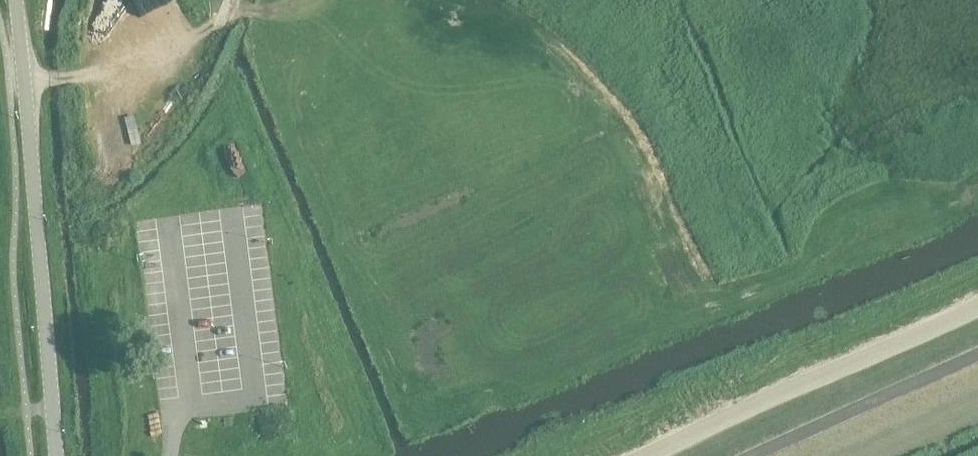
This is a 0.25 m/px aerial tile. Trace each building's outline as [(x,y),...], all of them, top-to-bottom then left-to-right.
[(137,30),(144,27),(151,41),(188,25),(178,0),(124,0),(137,30)]
